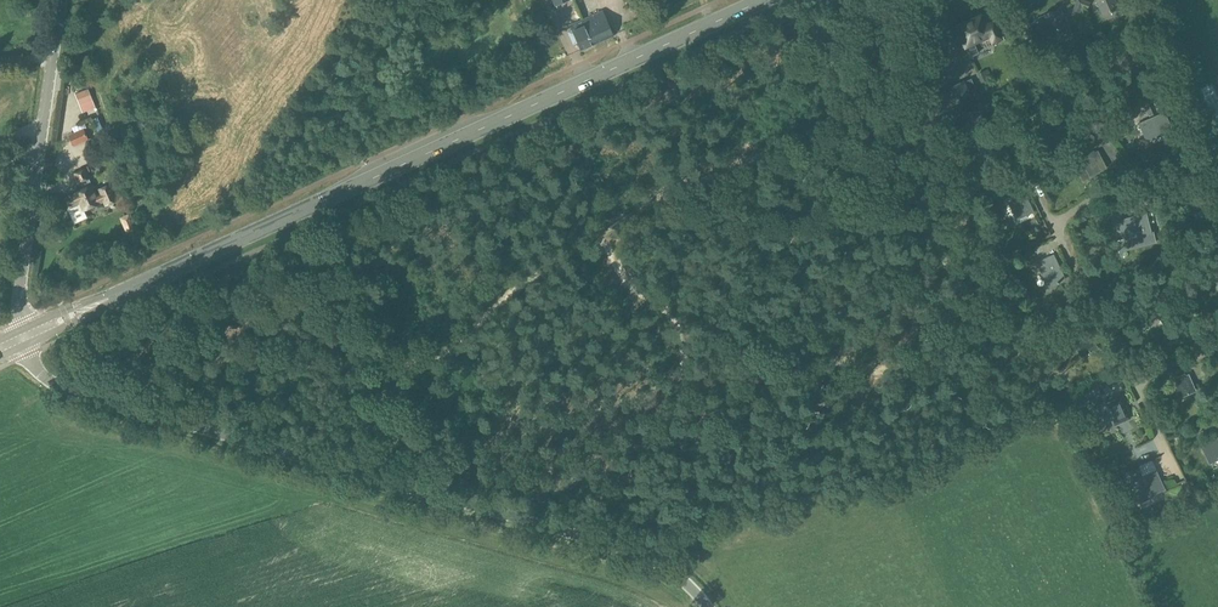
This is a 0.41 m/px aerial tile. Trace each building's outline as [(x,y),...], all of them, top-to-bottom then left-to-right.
[(1120,0),(1101,0),(1108,14),(1123,7),(1120,0)] [(586,2),(578,5),(584,19),(595,44),(614,35),(606,19),(609,17),(605,5),(590,11),(586,2)] [(244,11),(250,21),(258,17),(252,6),(244,11)] [(1074,31),(1065,8),(1049,14),(1058,37),(1074,31)] [(980,16),(957,25),(970,56),(978,53),(973,42),(989,36),(992,41),(1001,38),(993,19),(985,22),(984,17),(980,16)] [(582,50),(595,44),(584,19),(570,25),(574,33),(571,34),(570,37),(573,42),(575,43),(578,42),(582,50)] [(938,111),(969,96),(962,80),(931,95),(938,111)] [(92,98),(88,87),(75,93),(79,104),(92,98)] [(1138,123),(1146,143),(1165,135),(1157,117),(1154,119),(1153,117),(1138,123)] [(89,139),(85,127),(68,134),(73,146),(89,139)] [(1089,177),(1107,168),(1098,149),(1079,158),(1089,177)] [(72,173),(76,184),(82,181),(85,188),(65,196),(69,207),(80,203),(83,210),(104,201),(106,204),(116,200),(110,185),(95,191),(92,184),(91,184),(89,178),(91,178),(87,168),(72,173)] [(1032,211),(1024,194),(1009,201),(1017,218),(1032,211)] [(121,213),(125,230),(134,228),(130,211),(121,213)] [(1118,220),(1122,240),(1152,234),(1147,213),(1118,220)] [(1067,280),(1054,254),(1038,261),(1041,268),(1040,269),(1049,288),(1067,280)] [(1170,379),(1178,398),(1196,391),(1189,373),(1186,374),(1185,373),(1170,379)] [(1105,404),(1114,426),(1130,418),(1121,397),(1105,404)] [(1209,464),(1217,460),(1217,437),(1200,445),(1209,464)] [(1148,459),(1134,464),(1138,476),(1152,471),(1148,459)] [(1157,494),(1148,474),(1130,482),(1139,501),(1157,494)]
